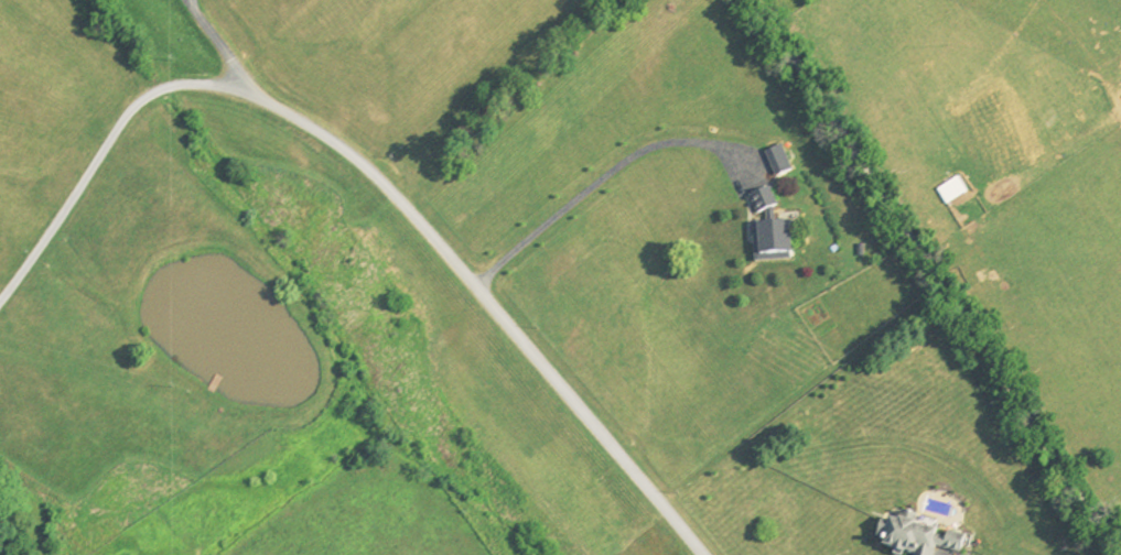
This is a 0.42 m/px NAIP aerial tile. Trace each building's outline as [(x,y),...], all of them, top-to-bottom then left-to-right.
[(789,171),(779,146),(762,152),(772,178),(789,171)] [(751,216),(772,213),(769,189),(748,192),(751,216)] [(748,223),(749,263),(787,262),(786,223),(748,223)] [(937,547),(935,554),(913,554),(904,553),(904,554),(892,551),(893,548),(882,545),(883,540),(875,537),(881,521),(887,523),(888,520),(898,522),(898,520),(913,524),(913,526),(935,533),(934,537),(946,541),(948,532),(966,536),(961,554),(937,547)]
